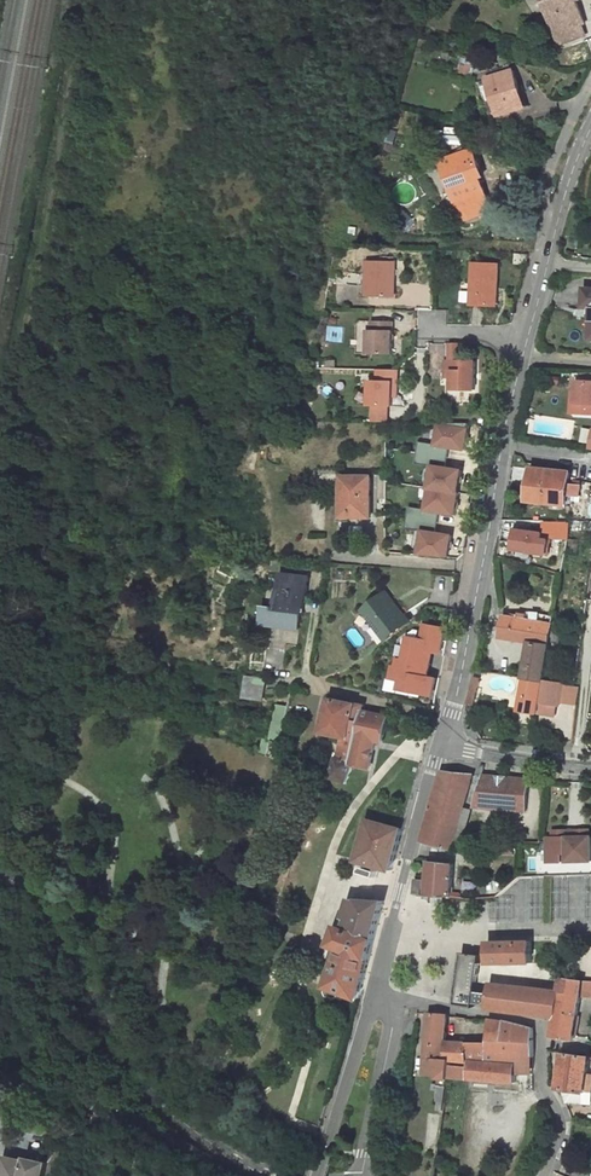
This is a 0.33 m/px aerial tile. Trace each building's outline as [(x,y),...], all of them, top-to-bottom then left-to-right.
[(561,42),(586,33),(583,23),(585,23),(578,0),(546,0),(561,42)] [(514,69),(488,77),(500,115),(523,107),(518,90),(520,89),(514,69)] [(399,130),(391,128),(388,141),(395,143),(399,130)] [(474,149),(443,160),(464,219),(490,210),(487,200),(489,199),(481,177),(484,176),(474,149)] [(516,253),(515,263),(527,263),(528,263),(528,253),(516,253)] [(396,260),(370,260),(369,295),(395,296),(396,260)] [(500,263),(473,262),(472,304),(497,304),(497,287),(499,287),(500,263)] [(394,320),(373,319),(373,328),(370,328),(369,353),(393,354),(394,320)] [(463,360),(463,343),(450,343),(449,360),(463,360)] [(449,360),(447,360),(447,370),(454,370),(454,377),(453,388),(477,389),(477,361),(463,360),(449,360)] [(378,369),(377,380),(370,379),(369,404),(393,405),(394,393),(398,393),(399,369),(378,369)] [(573,381),(572,391),(576,391),(575,403),(578,403),(577,413),(590,414),(590,382),(573,381)] [(471,430),(441,426),(438,447),(451,449),(468,451),(471,430)] [(416,464),(435,468),(447,469),(451,449),(438,447),(419,444),(416,464)] [(447,469),(435,468),(432,491),(461,495),(465,472),(447,469)] [(572,472),(534,468),(530,501),(568,505),(569,495),(580,496),(581,487),(570,486),(572,472)] [(371,477),(343,477),(344,517),(372,517),(371,477)] [(458,517),(461,495),(432,491),(428,513),(441,514),(458,517)] [(441,514),(428,513),(410,510),(407,530),(425,532),(438,534),(441,514)] [(572,522),(547,522),(546,540),(562,541),(563,547),(568,548),(572,522)] [(438,534),(425,532),(422,555),(451,560),(455,537),(438,534)] [(310,578),(284,574),(280,597),(285,597),(283,609),(267,607),(264,625),(300,630),(302,611),(298,611),(299,599),(307,600),(310,578)] [(388,592),(363,611),(374,626),(379,623),(390,637),(411,622),(388,592)] [(529,616),(520,615),(519,618),(505,616),(502,640),(531,645),(531,642),(535,621),(528,620),(529,616)] [(553,624),(535,621),(531,642),(550,645),(550,642),(553,628),(553,624)] [(374,626),(385,641),(390,637),(379,623),(374,626)] [(444,656),(449,627),(424,624),(422,638),(408,636),(405,660),(393,658),(388,692),(436,699),(439,678),(432,677),(436,655),(444,656)] [(560,644),(562,629),(553,628),(550,642),(560,644)] [(546,682),(552,646),(550,645),(531,642),(531,645),(527,679),(546,682)] [(288,649),(271,647),(268,668),(286,670),(288,649)] [(250,677),(248,697),(265,699),(267,679),(250,677)] [(469,703),(476,704),(481,679),(474,678),(469,703)] [(546,682),(527,679),(522,711),(539,714),(541,703),(560,706),(560,703),(563,685),(546,682)] [(580,687),(563,685),(560,703),(578,705),(580,687)] [(365,711),(366,705),(332,698),(324,733),(346,739),(357,741),(363,711),(365,711)] [(539,714),(558,716),(560,706),(541,703),(539,714)] [(384,743),(389,716),(365,711),(363,711),(357,741),(352,764),(354,765),(371,768),(377,741),(384,743)] [(277,720),(271,737),(281,741),(288,724),(277,720)] [(338,757),(331,777),(348,783),(354,765),(352,764),(357,741),(346,739),(340,757),(338,757)] [(444,770),(423,840),(454,848),(474,773),(444,770)] [(495,775),(481,774),(478,806),(525,810),(528,778),(505,776),(504,779),(494,778),(495,775)] [(393,870),(403,828),(370,819),(359,860),(366,862),(363,873),(378,877),(380,871),(378,871),(379,866),(393,870)] [(590,837),(590,830),(576,830),(576,837),(568,837),(568,830),(555,830),(555,837),(549,837),(550,861),(590,861),(590,837)] [(453,863),(430,861),(429,880),(416,879),(414,892),(427,894),(428,896),(452,896),(453,863)] [(550,861),(550,872),(590,871),(590,861),(550,861)] [(569,875),(554,875),(554,919),(569,919),(569,875)] [(544,920),(544,876),(531,876),(531,920),(544,920)] [(359,997),(370,957),(384,902),(352,899),(346,917),(350,918),(347,928),(339,926),(333,944),(340,947),(335,962),(326,986),(327,987),(326,990),(328,995),(334,997),(339,996),(341,991),(359,997)] [(514,920),(514,900),(490,900),(489,920),(514,920)] [(489,941),(489,963),(532,962),(532,940),(489,941)] [(333,944),(328,960),(335,962),(340,947),(333,944)] [(550,1016),(552,998),(489,990),(489,992),(476,990),(482,955),(464,954),(456,1003),(474,1005),(475,1003),(487,1004),(487,1008),(550,1016)] [(554,1036),(574,1039),(581,995),(584,981),(562,977),(559,999),(557,1016),(554,1036)] [(490,979),(489,990),(552,998),(553,987),(490,979)] [(581,995),(590,996),(590,981),(585,981),(584,981),(581,995)] [(559,999),(552,998),(550,1016),(557,1016),(559,999)] [(441,1100),(439,1109),(445,1109),(450,1076),(451,1065),(452,1060),(445,1059),(446,1041),(449,1014),(429,1012),(426,1073),(440,1074),(439,1079),(440,1079),(438,1100),(441,1100)] [(491,1031),(491,1043),(473,1043),(446,1041),(445,1059),(452,1060),(470,1062),(470,1060),(490,1062),(491,1049),(504,1049),(507,1021),(492,1020),(491,1031)] [(517,1068),(516,1054),(534,1055),(533,1028),(507,1021),(504,1049),(491,1049),(490,1062),(470,1060),(470,1062),(470,1067),(469,1078),(516,1083),(517,1074),(517,1068)] [(563,1052),(559,1088),(562,1089),(562,1099),(578,1102),(579,1091),(590,1093),(590,1075),(589,1074),(590,1059),(590,1056),(563,1052)] [(517,1074),(533,1073),(534,1055),(516,1054),(517,1068),(517,1074)] [(450,1076),(469,1078),(470,1067),(451,1065),(450,1076)] [(30,1157),(29,1161),(7,1156),(1,1175),(43,1175),(49,1163),(30,1157)]
